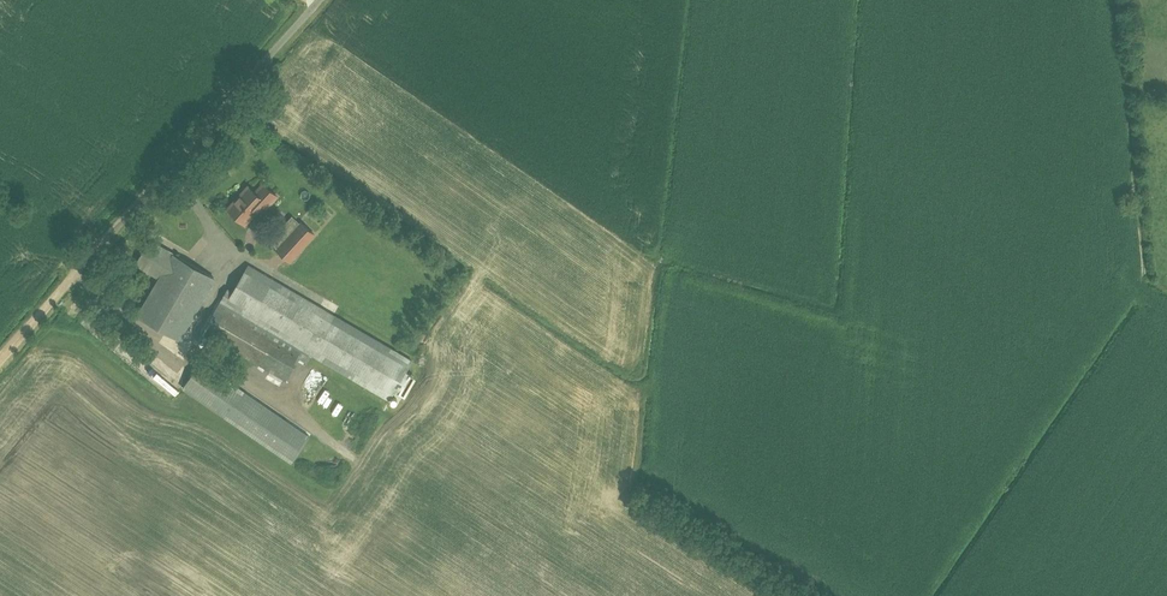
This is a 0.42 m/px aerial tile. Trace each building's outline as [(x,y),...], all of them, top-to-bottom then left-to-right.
[(266,210),(278,197),(263,183),(255,192),(250,188),(242,197),(240,195),(228,209),(246,225),(262,207),(266,210)] [(306,237),(295,227),(274,250),(285,260),(306,237)] [(167,252),(149,242),(136,265),(160,278),(138,315),(178,339),(214,277),(168,250),(167,252)] [(249,265),(233,293),(228,290),(204,332),(287,380),(298,361),(306,365),(312,354),(390,400),(413,360),(249,265)] [(311,437),(301,430),(201,362),(184,387),(293,462),(311,437)] [(403,407),(407,398),(396,394),(392,403),(403,407)]
